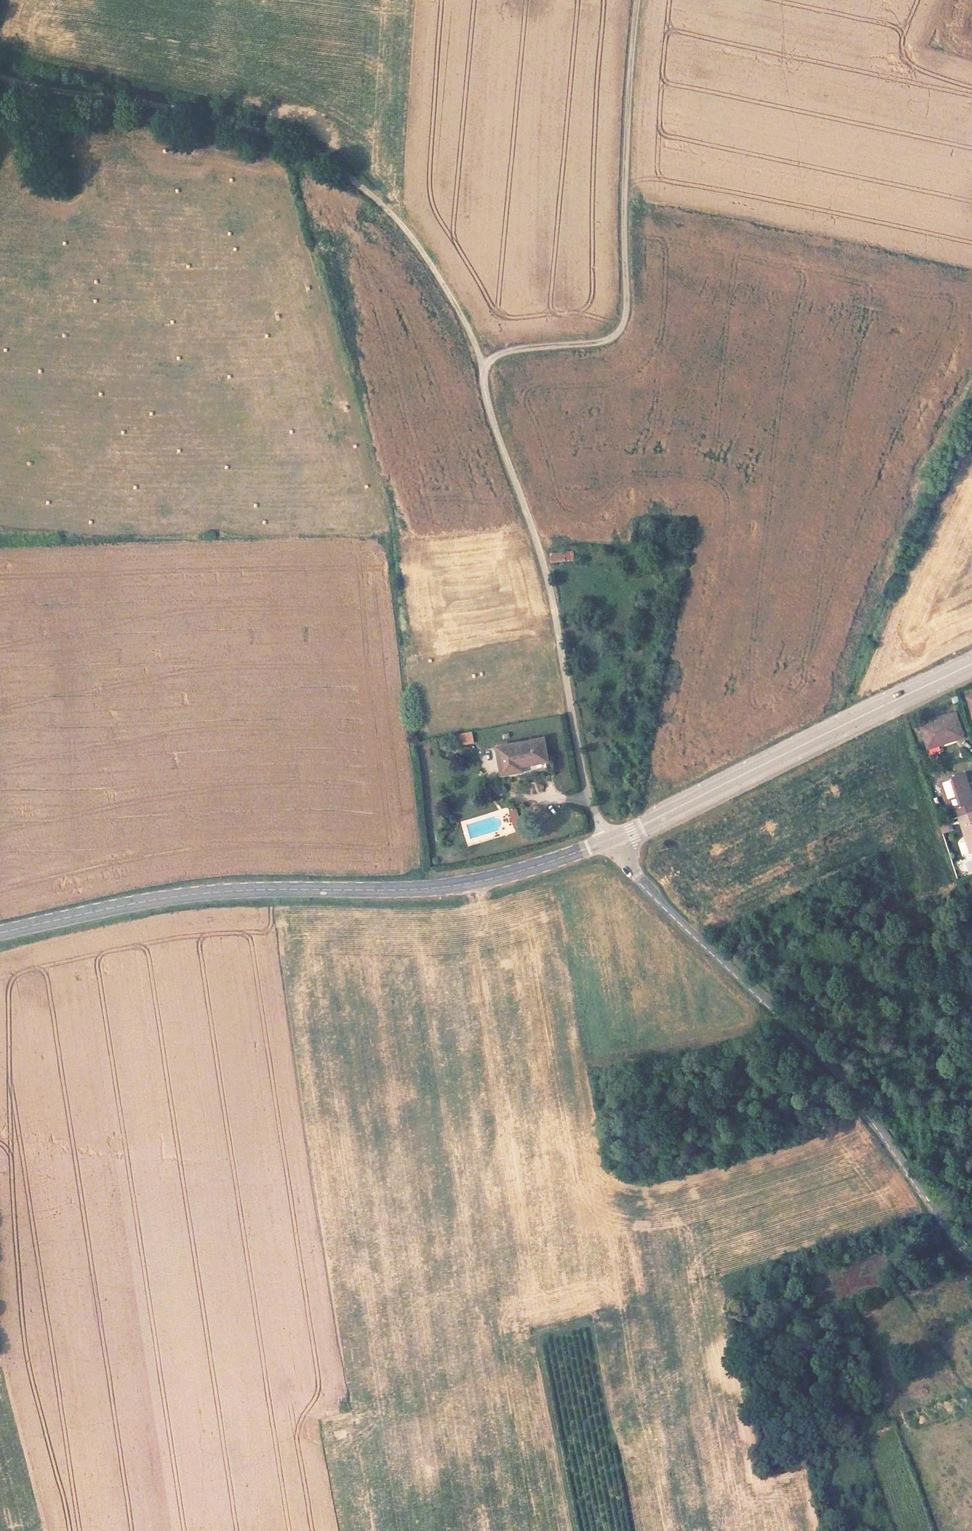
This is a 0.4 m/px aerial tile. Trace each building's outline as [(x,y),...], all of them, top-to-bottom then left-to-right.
[(549,553),(551,563),(574,559),(572,549),(549,553)] [(928,748),(963,737),(955,713),(921,725),(928,748)] [(460,745),(474,742),(472,730),(458,733),(460,745)] [(499,752),(504,779),(526,775),(524,769),(549,764),(544,744),(499,752)] [(971,811),(971,797),(964,772),(941,780),(950,809),(956,807),(959,816),(971,811)] [(959,816),(971,853),(971,811),(959,816)] [(942,835),(951,831),(947,821),(938,825),(942,835)]
